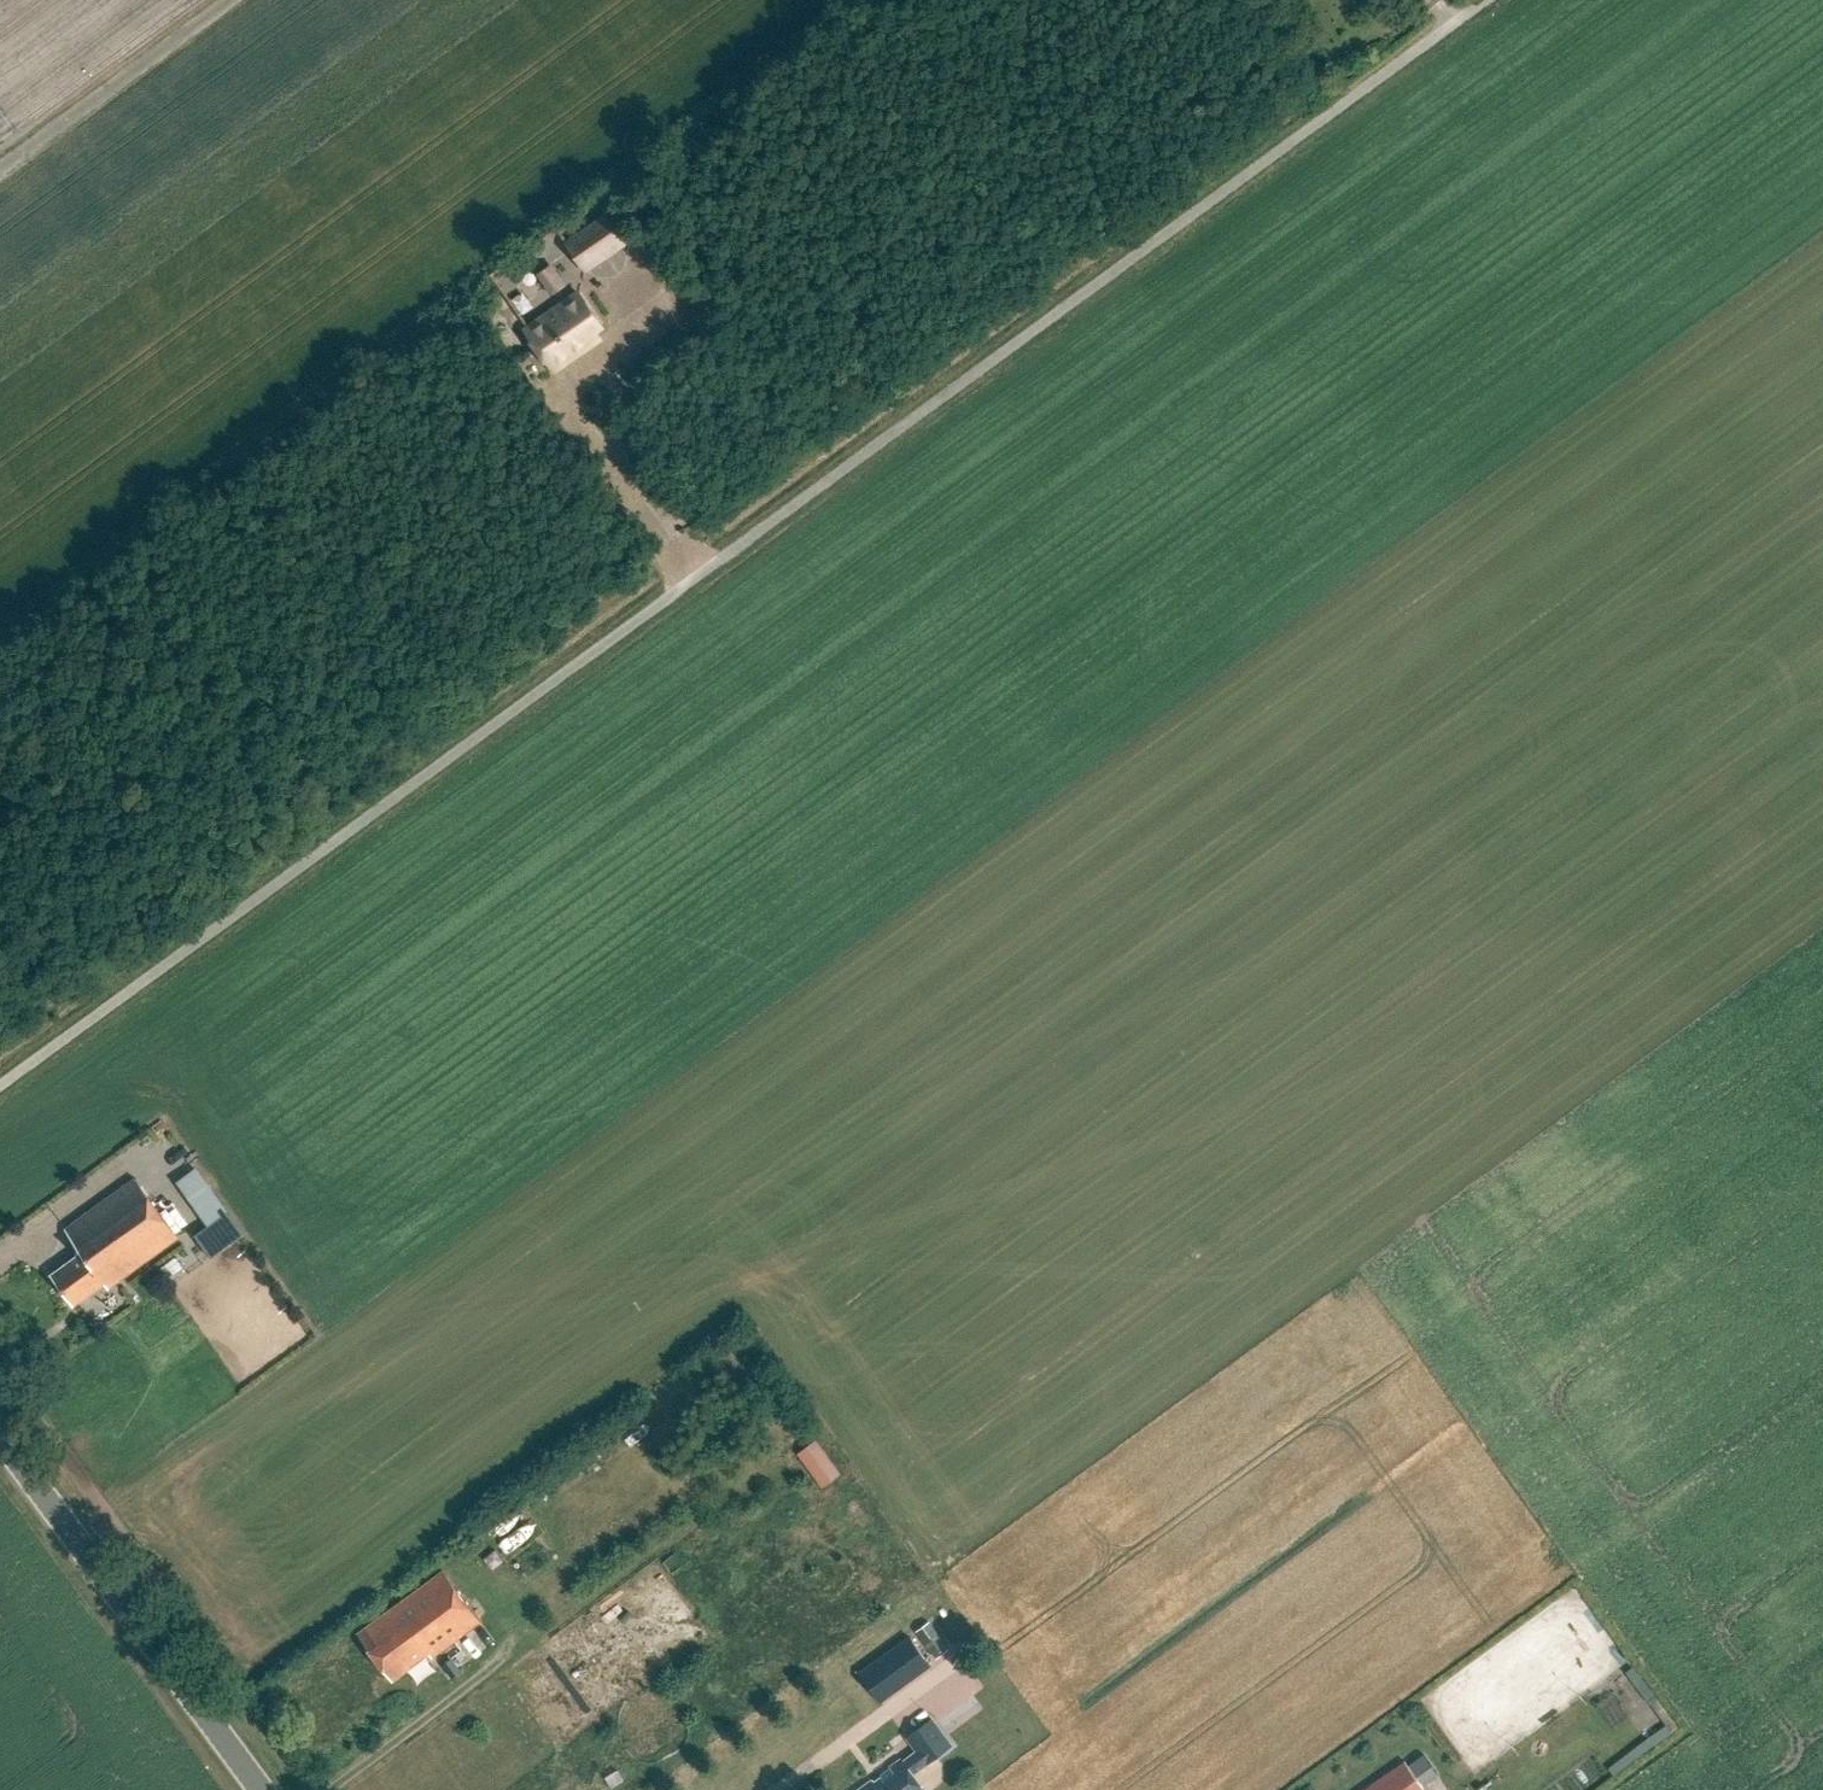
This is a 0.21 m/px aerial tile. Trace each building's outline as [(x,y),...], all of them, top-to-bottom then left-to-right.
[(627,245),(605,213),(563,242),(585,274),(627,245)] [(537,274),(552,296),(568,285),(553,263),(537,274)] [(597,325),(576,294),(525,328),(552,368),(598,337),(592,328),(597,325)] [(82,1251),(51,1274),(73,1304),(102,1282),(107,1288),(178,1236),(135,1177),(65,1228),(82,1251)] [(191,1201),(208,1223),(226,1210),(210,1188),(191,1201)] [(797,1453),(822,1488),(840,1474),(815,1439),(797,1453)] [(481,1621),(443,1569),(358,1632),(393,1679),(429,1653),(433,1657),(481,1621)] [(929,1621),(916,1630),(936,1658),(949,1648),(929,1621)] [(911,1636),(873,1664),(892,1691),(931,1663),(911,1636)] [(453,1658),(443,1665),(453,1677),(462,1671),(453,1658)] [(854,1789),(925,1789),(912,1773),(952,1744),(934,1719),(907,1739),(915,1750),(903,1759),(900,1754),(854,1789)] [(1423,1788),(1404,1760),(1361,1789),(1420,1789),(1423,1788)] [(605,1778),(611,1788),(623,1781),(617,1771),(605,1778)]
